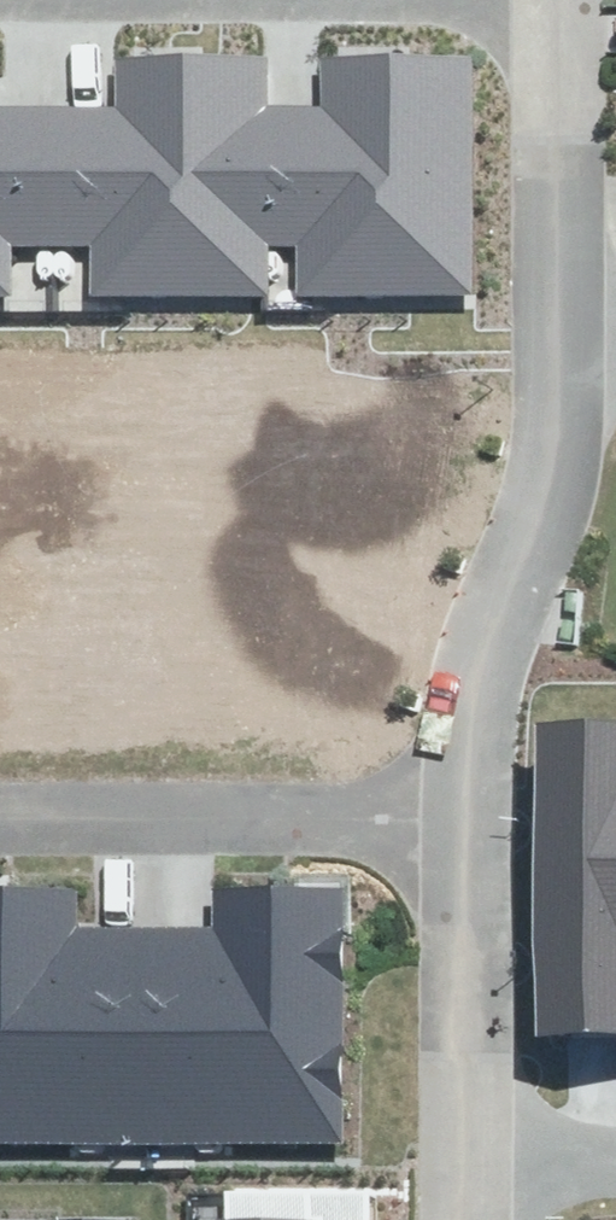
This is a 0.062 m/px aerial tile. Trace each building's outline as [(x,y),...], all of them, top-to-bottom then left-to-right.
[(16,290),(16,253),(87,253),(87,293),(266,292),(265,253),(292,253),(292,295),(476,293),(474,64),(315,66),(316,102),(263,102),(263,59),(120,60),(121,105),(0,107),(0,290),(16,290)] [(523,1040),(615,1040),(615,725),(522,725),(523,1040)] [(361,1139),(363,888),(225,887),(224,919),(90,918),(90,883),(0,882),(0,1136),(361,1139)]
